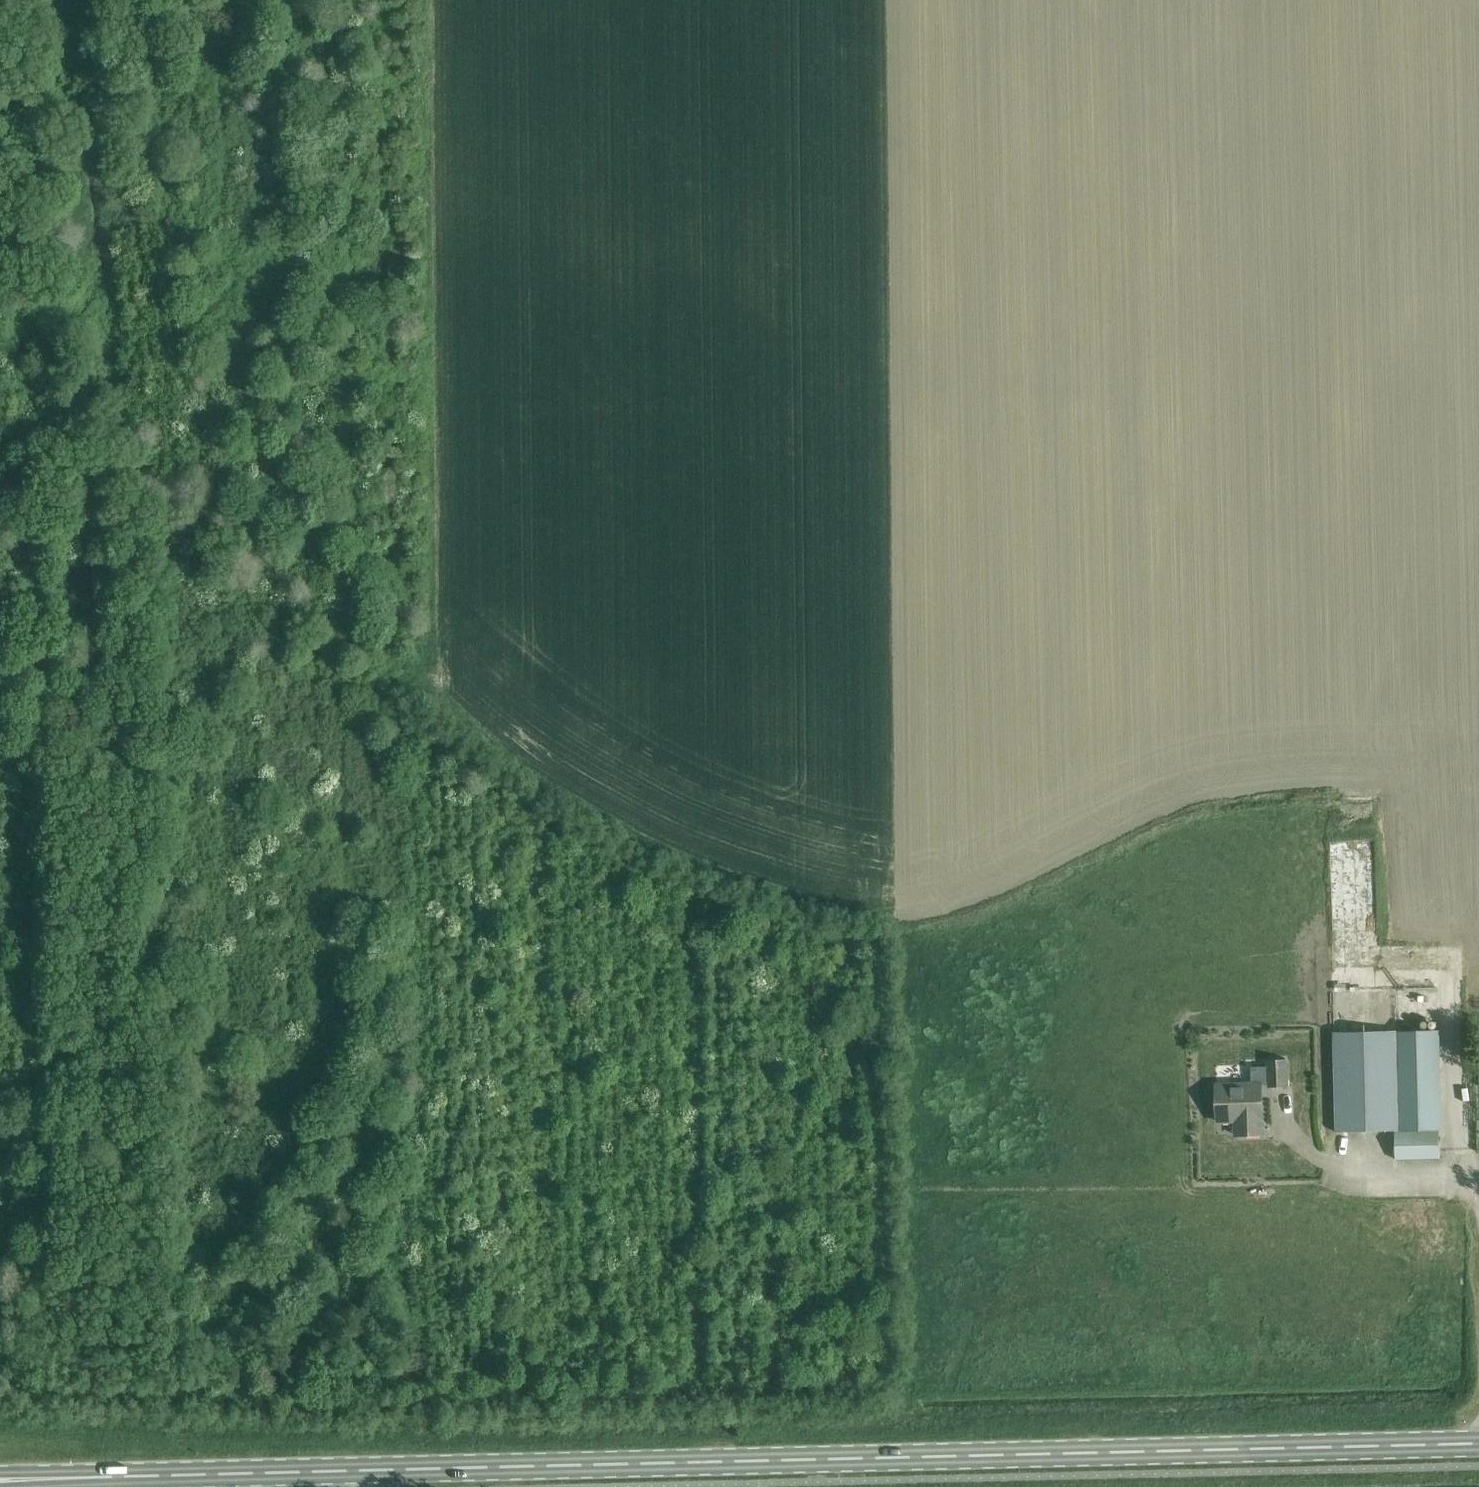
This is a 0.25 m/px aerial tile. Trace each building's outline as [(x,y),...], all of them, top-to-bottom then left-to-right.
[(1335,1033),(1334,1033),(1334,1034),(1337,1134),(1344,1134),(1400,1132),(1440,1131),(1441,1131),(1441,1130),(1440,1110),(1438,1030),(1396,1031),(1374,1032),(1335,1033)] [(1243,1135),(1262,1135),(1261,1085),(1268,1085),(1268,1088),(1286,1087),(1286,1062),(1267,1063),(1267,1068),(1249,1069),(1250,1086),(1216,1087),(1217,1123),(1243,1123),(1243,1135)] [(1440,1152),(1440,1135),(1396,1135),(1396,1160),(1440,1160),(1440,1152)]
